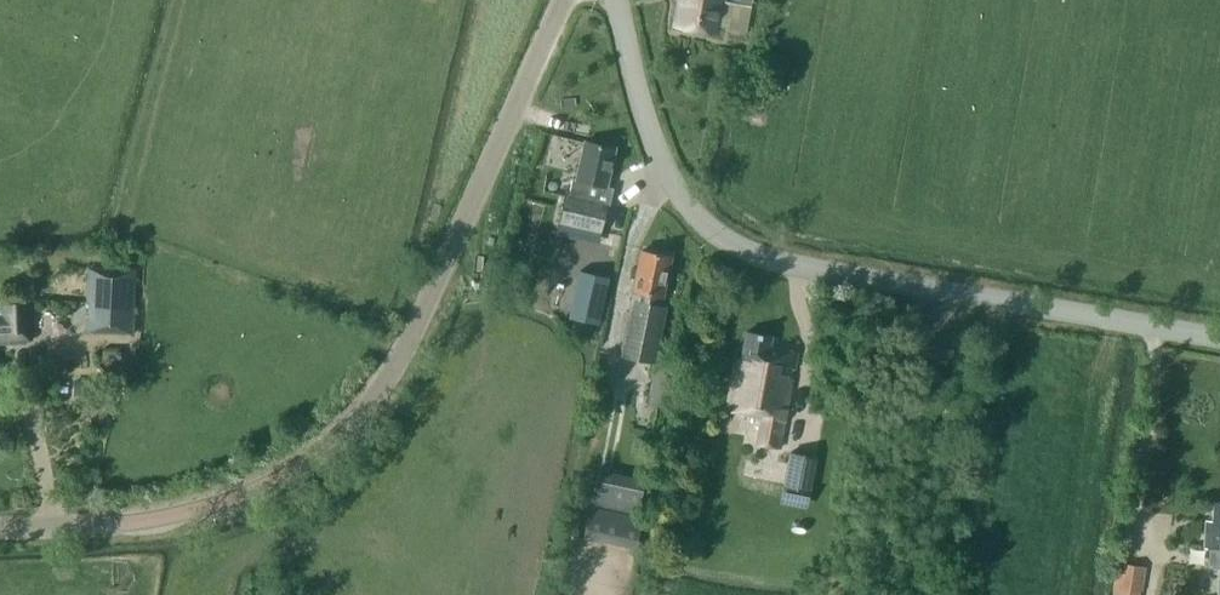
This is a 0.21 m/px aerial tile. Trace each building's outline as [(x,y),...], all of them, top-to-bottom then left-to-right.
[(675,25),(716,32),(717,25),(746,30),(751,4),(729,0),(679,0),(675,25)] [(569,195),(565,194),(558,222),(602,232),(608,203),(602,202),(605,186),(606,186),(615,148),(585,141),(577,178),(573,177),(569,195)] [(634,289),(632,299),(620,354),(655,361),(666,306),(660,305),(662,295),(670,255),(642,250),(634,289)] [(85,332),(133,334),(135,295),(135,285),(136,268),(88,265),(87,302),(89,303),(89,314),(86,314),(85,332)] [(569,316),(599,323),(609,277),(579,270),(569,316)] [(31,338),(30,301),(1,302),(1,311),(0,311),(0,339),(31,338)] [(771,335),(747,331),(742,358),(737,357),(727,409),(762,416),(756,443),(779,447),(798,352),(769,346),(771,335)] [(122,346),(103,346),(103,355),(122,355),(122,346)] [(669,364),(655,361),(647,403),(661,406),(669,364)] [(808,500),(817,456),(789,450),(780,495),(808,500)] [(645,478),(597,469),(590,502),(638,512),(645,478)] [(1214,500),(1213,520),(1207,520),(1205,547),(1209,547),(1208,567),(1219,567),(1219,501),(1214,500)] [(590,505),(585,530),(636,541),(642,516),(590,505)]
